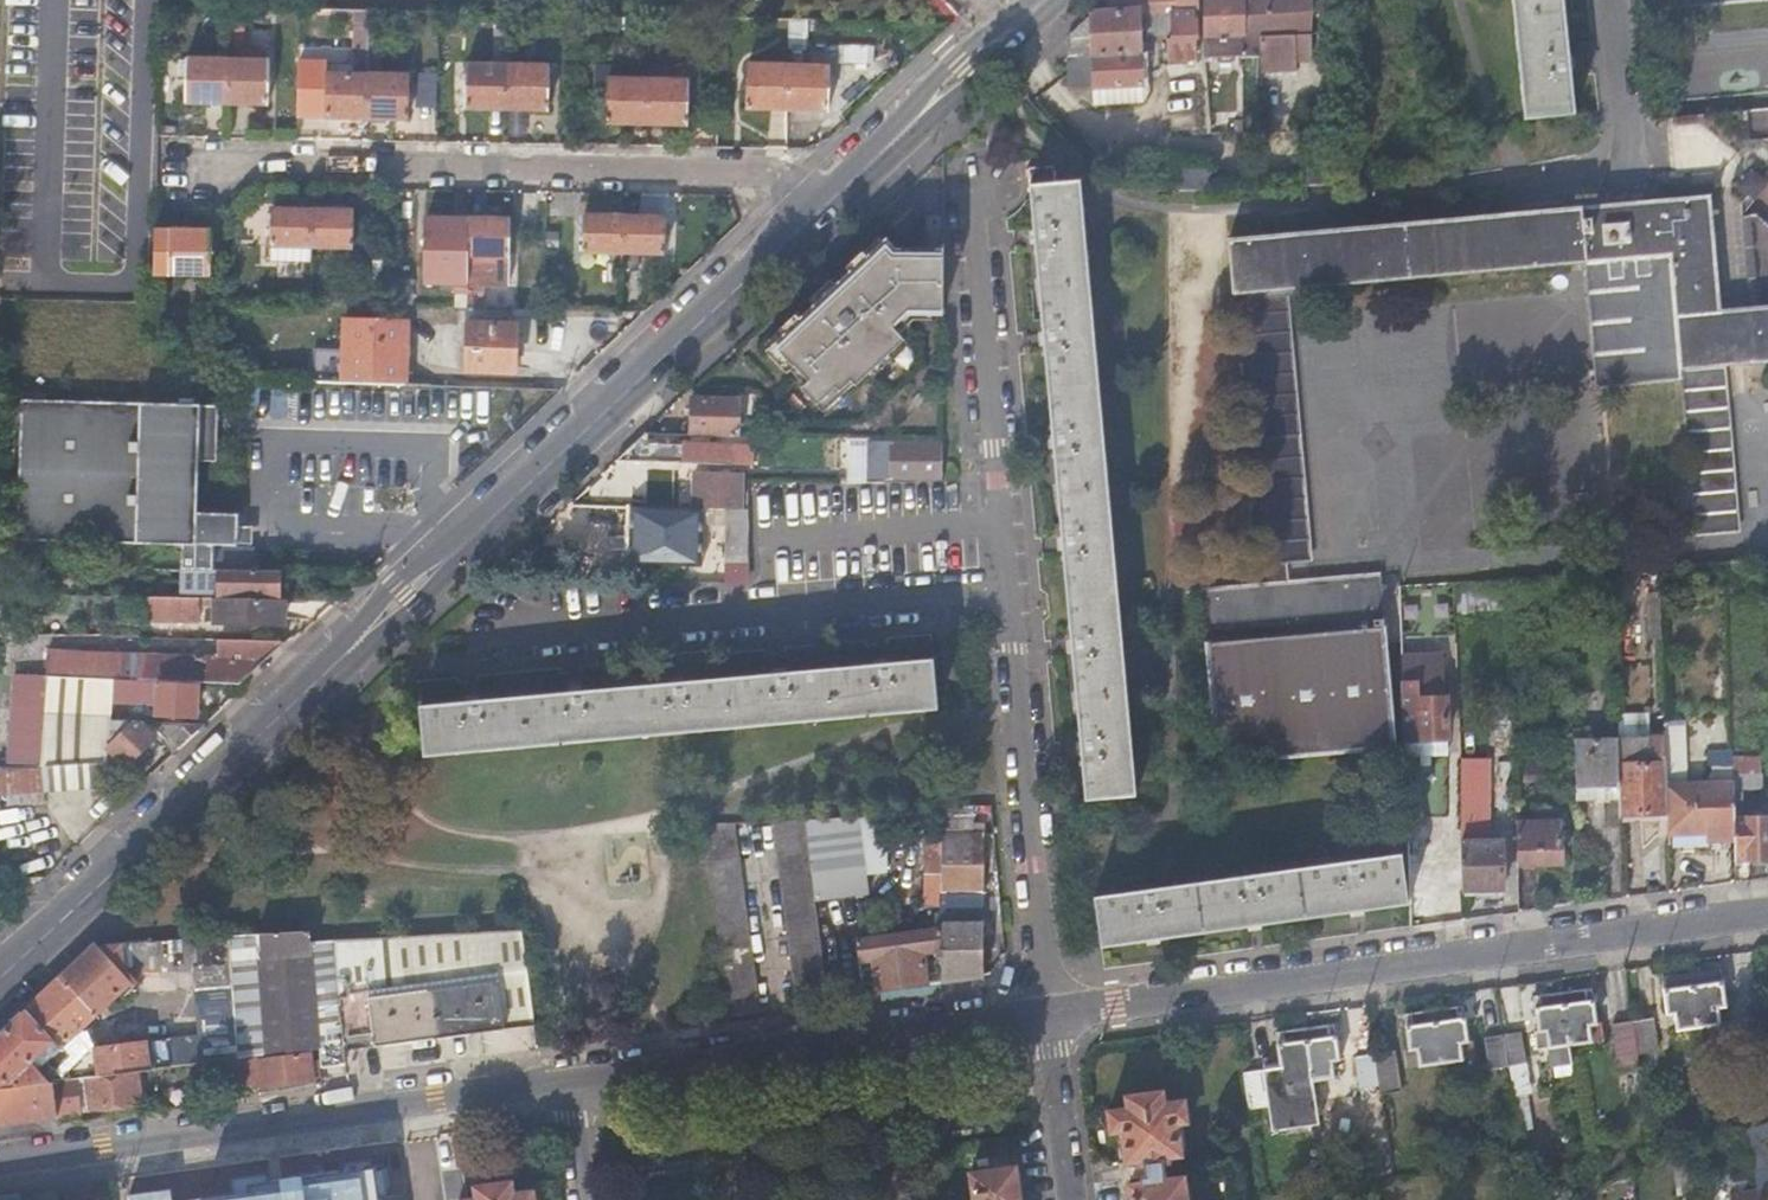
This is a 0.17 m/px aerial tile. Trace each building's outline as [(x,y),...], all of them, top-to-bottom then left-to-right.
[(1110,7),(1095,8),(1081,21),(1068,33),(1068,53),(1065,53),(1066,84),(1091,83),(1140,81),(1139,46),(1138,23),(1145,22),(1144,8),(1149,8),(1169,7),(1175,7),(1174,0),(1109,0),(1110,7)] [(1175,7),(1169,7),(1170,31),(1167,31),(1168,51),(1196,50),(1196,36),(1199,36),(1198,16),(1195,16),(1195,7),(1199,7),(1199,0),(1174,0),(1175,7)] [(1295,0),(1204,0),(1206,35),(1206,54),(1260,52),(1261,59),(1287,57),(1288,65),(1295,65),(1292,32),(1295,33),(1295,10),(1295,0)] [(1524,115),(1573,109),(1562,0),(1512,0),(1524,115)] [(1144,8),(1145,22),(1149,22),(1150,32),(1167,31),(1170,31),(1169,7),(1149,8),(1144,8)] [(1309,10),(1295,10),(1295,33),(1309,34),(1309,10)] [(1144,99),(1147,87),(1145,45),(1139,46),(1140,81),(1091,83),(1092,102),(1144,99)] [(870,67),(871,48),(834,46),(833,65),(870,67)] [(645,77),(645,54),(634,54),(633,64),(592,62),(590,95),(603,95),(603,118),(644,119),(645,77)] [(182,98),(223,99),(224,76),(224,59),(184,58),(182,98)] [(224,76),(223,99),(265,100),(266,59),(224,59),(224,76)] [(786,104),(787,62),(744,62),(744,103),(786,104)] [(827,62),(787,62),(786,104),(827,104),(827,62)] [(504,104),(505,64),(464,63),(464,104),(504,104)] [(548,64),(505,64),(504,104),(547,105),(548,64)] [(321,113),(364,114),(365,73),(323,72),(321,113)] [(365,73),(364,114),(406,114),(406,73),(365,73)] [(645,77),(644,119),(686,119),(687,78),(645,77)] [(1290,557),(1310,556),(1292,348),(1287,283),(1293,283),(1588,259),(1599,385),(1681,378),(1694,533),(1736,530),(1722,363),(1767,359),(1767,226),(1750,213),(1740,213),(1739,201),(1737,200),(1744,190),(1742,188),(1741,185),(1741,182),(1742,179),(1744,176),(1747,175),(1751,175),(1754,176),(1761,167),(1764,169),(1767,169),(1767,106),(1672,113),(1673,128),(1684,137),(1682,137),(1685,170),(1688,170),(1690,189),(1707,188),(1707,196),(1293,229),(1225,235),(1230,288),(1240,287),(1266,567),(1290,567),(1290,557)] [(1684,137),(1673,128),(1677,171),(1685,170),(1682,137),(1684,137)] [(1302,157),(1302,184),(1338,184),(1339,157),(1302,157)] [(1056,159),(1028,161),(1058,508),(1084,796),(1134,792),(1080,177),(1057,179),(1056,159)] [(170,227),(170,205),(152,205),(152,227),(170,227)] [(267,241),(308,242),(309,206),(268,206),(267,241)] [(309,206),(308,242),(349,242),(349,207),(309,206)] [(623,247),(623,212),(583,212),(582,247),(623,247)] [(665,212),(623,212),(623,247),(664,248),(665,212)] [(464,252),(465,215),(425,215),(424,252),(426,252),(426,271),(453,272),(453,279),(464,279),(464,270),(464,252)] [(507,216),(465,215),(464,252),(506,253),(507,216)] [(152,227),(151,269),(206,271),(206,228),(170,227),(152,227)] [(941,311),(940,241),(872,242),(765,341),(797,376),(797,384),(823,412),(865,373),(865,367),(898,336),(898,327),(914,312),(941,311)] [(582,259),(623,260),(623,247),(582,247),(582,259)] [(464,279),(463,301),(478,301),(480,271),(464,270),(464,279)] [(343,317),(342,379),(406,380),(408,318),(343,317)] [(467,318),(465,367),(514,369),(515,319),(467,318)] [(689,429),(711,430),(737,431),(737,395),(690,394),(689,429)] [(178,567),(208,568),(209,543),(233,544),(234,512),(192,511),(194,403),(16,399),(14,481),(13,540),(179,544),(178,567)] [(636,438),(614,460),(679,461),(750,463),(752,431),(737,431),(711,430),(710,440),(676,439),(636,438)] [(941,439),(891,440),(891,473),(940,472),(941,439)] [(696,468),(696,499),(737,499),(738,469),(696,468)] [(685,503),(630,501),(627,555),(682,557),(685,503)] [(746,581),(745,507),(722,507),(723,582),(746,581)] [(1290,578),(1311,577),(1310,556),(1290,557),(1290,567),(1290,578)] [(277,568),(219,568),(219,593),(277,593),(277,597),(282,597),(284,597),(284,582),(277,581),(277,568)] [(1290,581),(1267,581),(1198,587),(1214,761),(1289,754),(1289,753),(1396,744),(1380,571),(1311,577),(1290,578),(1290,581)] [(1644,638),(1660,639),(1662,589),(1646,589),(1644,638)] [(277,597),(147,595),(147,620),(197,620),(198,604),(214,604),(214,620),(283,621),(282,597),(277,597)] [(286,638),(215,637),(215,655),(48,652),(47,675),(114,677),(157,679),(239,682),(286,638)] [(932,654),(422,702),(426,752),(936,704),(935,687),(932,654)] [(1400,667),(1403,738),(1446,736),(1445,695),(1440,695),(1440,666),(1400,667)] [(47,675),(0,675),(33,764),(41,764),(47,675)] [(47,675),(41,764),(108,763),(113,693),(114,677),(47,675)] [(157,679),(114,677),(113,693),(157,695),(156,713),(196,715),(196,682),(157,681),(157,679)] [(1507,685),(1491,686),(1492,718),(1508,717),(1507,685)] [(1619,714),(1619,733),(1648,733),(1647,713),(1619,714)] [(158,736),(141,718),(138,718),(110,746),(127,764),(158,736)] [(162,739),(173,751),(206,720),(150,719),(165,736),(162,739)] [(1619,784),(1618,740),(1618,735),(1573,737),(1574,785),(1619,784)] [(1667,809),(1665,759),(1635,760),(1634,739),(1618,740),(1619,784),(1620,811),(1667,809)] [(1459,824),(1461,886),(1503,885),(1502,837),(1488,837),(1485,754),(1457,755),(1459,824)] [(1733,815),(1732,762),(1712,763),(1712,780),(1684,781),(1684,758),(1665,759),(1667,809),(1668,838),(1691,838),(1691,848),(1710,847),(1710,837),(1734,836),(1733,815)] [(33,764),(0,762),(0,789),(43,791),(41,764),(33,764)] [(41,764),(43,791),(108,787),(108,763),(41,764)] [(1533,818),(1516,819),(1518,862),(1561,861),(1559,817),(1550,818),(1549,806),(1533,807),(1533,818)] [(941,835),(941,809),(920,810),(920,903),(940,901),(940,894),(941,835)] [(771,817),(784,911),(816,909),(814,897),(868,890),(858,813),(771,817)] [(1733,815),(1734,836),(1734,857),(1750,857),(1753,860),(1765,860),(1767,856),(1767,814),(1733,815)] [(734,819),(702,820),(716,915),(747,913),(734,819)] [(984,890),(983,831),(941,835),(940,894),(940,901),(940,908),(953,907),(953,893),(984,890)] [(1099,944),(1287,920),(1408,902),(1402,852),(1288,869),(1093,895),(1099,944)] [(828,992),(845,990),(843,978),(826,981),(816,909),(784,911),(797,1004),(829,999),(828,992)] [(716,915),(730,1014),(760,1010),(747,913),(716,915)] [(940,927),(940,977),(984,971),(984,920),(940,924),(940,927)] [(524,927),(336,938),(341,999),(400,991),(500,977),(501,984),(530,981),(524,927)] [(863,987),(940,977),(940,927),(856,935),(863,987)] [(258,932),(259,955),(314,952),(313,939),(312,928),(258,932)] [(196,967),(199,1060),(237,1056),(230,957),(228,934),(123,941),(125,966),(152,965),(152,968),(196,967)] [(321,1045),(323,1064),(346,1061),(345,1044),(344,1036),(341,999),(336,938),(313,939),(314,952),(321,1045)] [(86,1075),(135,1067),(152,1064),(149,1040),(92,1047),(78,1029),(130,980),(101,948),(93,945),(0,1031),(0,1088),(49,1080),(38,1066),(58,1048),(64,1056),(60,1060),(63,1065),(60,1068),(56,1071),(53,1067),(49,1071),(54,1079),(55,1079),(86,1075)] [(267,1052),(321,1045),(314,952),(259,955),(267,1052)] [(230,957),(237,1056),(267,1052),(259,955),(230,957)] [(1690,971),(1697,1022),(1729,1018),(1727,1002),(1724,1002),(1720,966),(1690,971)] [(1676,1025),(1697,1022),(1690,971),(1661,974),(1666,1009),(1674,1009),(1676,1025)] [(400,991),(341,999),(344,1036),(371,1032),(372,1041),(373,1045),(507,1027),(501,984),(500,977),(400,991)] [(536,1024),(530,981),(501,984),(507,1027),(536,1024)] [(1561,988),(1569,1040),(1602,1035),(1600,1018),(1595,1019),(1591,985),(1561,988)] [(1540,1044),(1569,1040),(1561,988),(1532,992),(1540,1044)] [(1433,1006),(1440,1058),(1472,1053),(1469,1037),(1467,1037),(1462,1002),(1433,1006)] [(1408,1062),(1440,1058),(1433,1006),(1403,1010),(1409,1045),(1405,1045),(1408,1062)] [(1669,1026),(1676,1025),(1674,1009),(1666,1009),(1669,1026)] [(1651,1012),(1631,1015),(1634,1038),(1655,1036),(1651,1012)] [(1618,1061),(1637,1058),(1634,1038),(1631,1015),(1611,1018),(1618,1061)] [(1304,1024),(1312,1075),(1341,1072),(1333,1020),(1304,1024)] [(1318,1120),(1312,1075),(1304,1024),(1275,1027),(1280,1063),(1245,1068),(1251,1105),(1268,1103),(1271,1126),(1318,1120)] [(1502,1031),(1506,1061),(1523,1059),(1518,1028),(1502,1031)] [(1500,1030),(1481,1032),(1485,1063),(1504,1061),(1500,1030)] [(371,1032),(344,1036),(345,1044),(372,1041),(371,1032)] [(1377,1073),(1373,1049),(1372,1042),(1355,1045),(1359,1076),(1377,1073)] [(1377,1073),(1379,1091),(1399,1088),(1393,1047),(1373,1049),(1377,1073)] [(49,1080),(54,1079),(49,1071),(53,1067),(56,1071),(60,1068),(63,1065),(60,1060),(64,1056),(58,1048),(38,1066),(49,1080)] [(251,1082),(251,1086),(260,1084),(314,1077),(314,1071),(320,1071),(318,1058),(312,1058),(311,1048),(231,1059),(235,1084),(251,1082)] [(87,1083),(136,1076),(135,1067),(86,1075),(87,1083)] [(55,1079),(54,1079),(60,1112),(90,1108),(90,1106),(140,1098),(136,1076),(87,1083),(86,1075),(55,1079)] [(49,1080),(0,1088),(0,1121),(60,1112),(54,1079),(49,1080)] [(1108,1107),(1111,1127),(1121,1125),(1125,1157),(1138,1155),(1142,1179),(1129,1181),(1132,1199),(1185,1199),(1181,1174),(1163,1176),(1161,1159),(1165,1158),(1164,1152),(1178,1150),(1173,1118),(1185,1117),(1182,1097),(1162,1100),(1160,1088),(1126,1093),(1127,1104),(1108,1107)] [(1757,1123),(1767,1154),(1767,1119),(1757,1123)] [(1688,1158),(1672,1160),(1676,1190),(1693,1188),(1688,1158)] [(319,1163),(325,1199),(358,1199),(357,1191),(354,1192),(349,1159),(319,1163)] [(1014,1162),(969,1168),(973,1199),(1020,1199),(1014,1162)] [(319,1163),(291,1167),(295,1199),(325,1199),(319,1163)] [(193,1199),(224,1199),(221,1177),(191,1181),(193,1199)] [(460,1199),(532,1199),(531,1191),(511,1193),(509,1180),(475,1185),(477,1198),(460,1199)] [(191,1181),(162,1188),(164,1199),(193,1199),(191,1181)] [(1757,1199),(1767,1199),(1767,1186),(1756,1187),(1757,1199)] [(1756,1187),(1728,1191),(1730,1199),(1757,1199),(1756,1187)]
